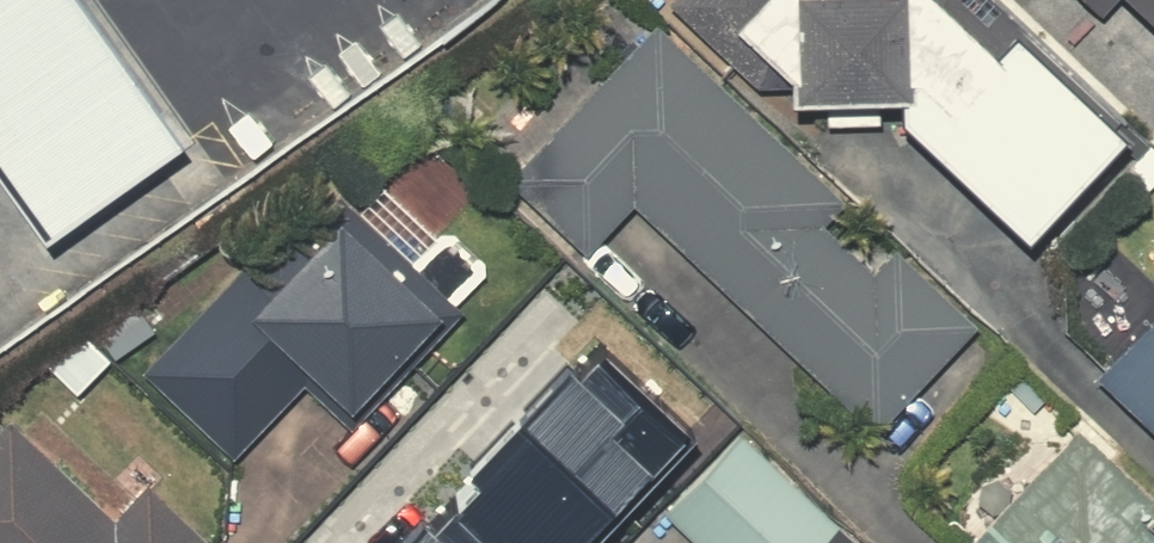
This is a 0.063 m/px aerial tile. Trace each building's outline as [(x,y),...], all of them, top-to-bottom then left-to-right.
[(40,231),(183,129),(89,0),(0,0),(0,176),(40,231)] [(667,3),(768,99),(922,94),(1037,205),(1115,125),(985,0),(670,0),(667,3)] [(1153,14),(1153,0),(1139,0),(1153,14)] [(654,20),(505,177),(584,252),(632,201),(873,428),(974,322),(893,246),(873,267),(825,222),(845,200),(654,20)] [(239,267),(141,372),(232,456),(298,385),(346,430),(458,310),(332,193),(252,278),(239,267)] [(1091,367),(1153,427),(1153,301),(1091,367)] [(98,335),(75,360),(104,387),(127,363),(98,335)] [(213,541),(146,478),(111,515),(5,415),(0,421),(0,542),(211,542),(213,541)] [(959,542),(1153,542),(1153,491),(1078,419),(959,542)]
